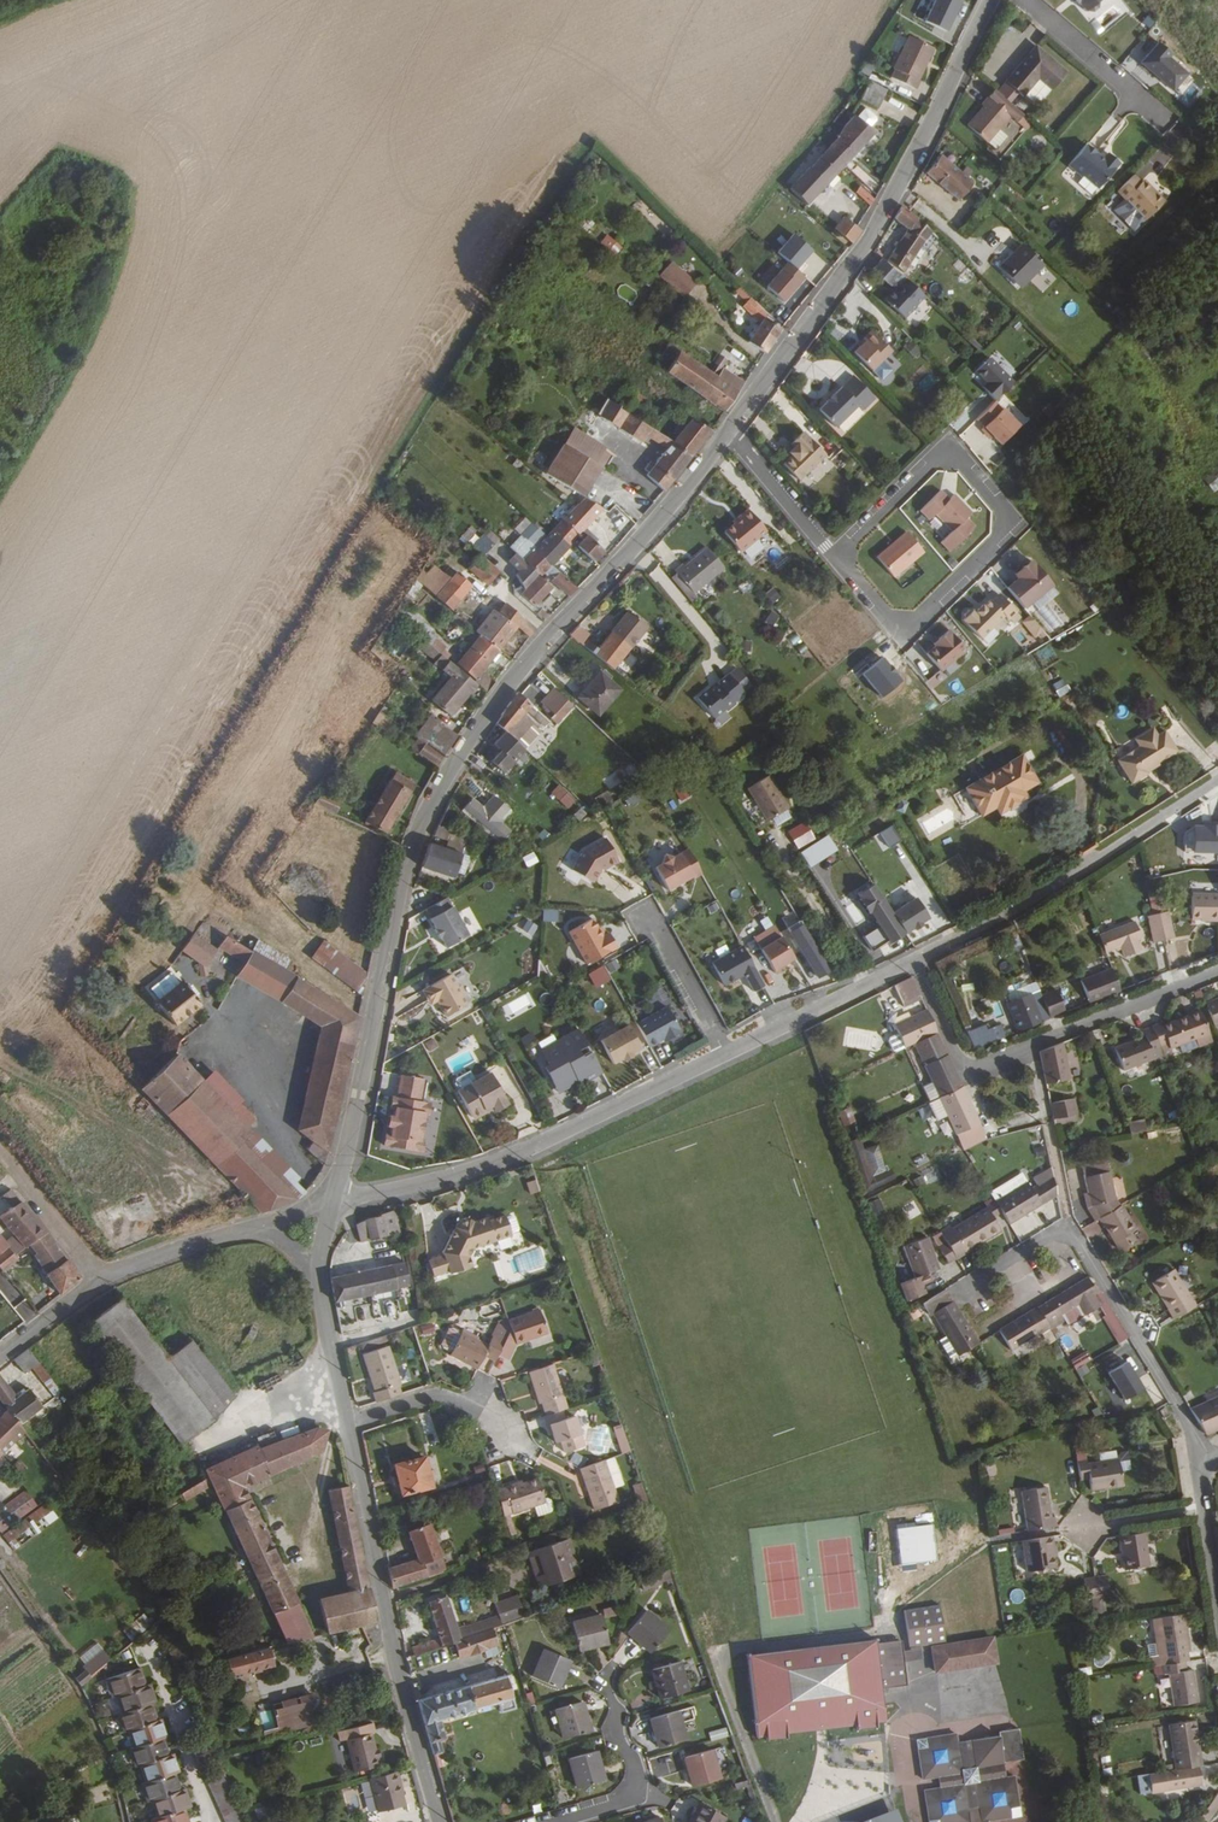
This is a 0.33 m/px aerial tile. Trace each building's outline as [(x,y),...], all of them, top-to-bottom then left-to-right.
[(924,23),(946,34),(962,0),(935,0),(924,23)] [(1086,15),(1105,0),(1075,0),(1086,15)] [(1144,32),(1152,23),(1144,16),(1136,25),(1144,32)] [(1025,41),(1037,32),(1032,24),(1020,32),(1025,41)] [(933,48),(909,34),(893,69),(895,70),(891,78),(915,89),(918,83),(916,82),(933,48)] [(1130,56),(1136,62),(1153,44),(1146,38),(1130,56)] [(1173,55),(1158,42),(1139,64),(1173,94),(1189,75),(1171,58),(1173,55)] [(1066,72),(1033,47),(1005,84),(1023,98),(1038,79),(1052,90),(1066,72)] [(870,69),(865,66),(861,73),(866,76),(870,69)] [(1189,103),(1197,89),(1190,85),(1182,98),(1189,103)] [(883,95),(867,86),(860,98),(877,107),(883,95)] [(991,87),(987,94),(980,101),(981,103),(965,122),(985,139),(1008,112),(1015,118),(1020,111),(991,87)] [(907,125),(915,108),(890,98),(883,115),(907,125)] [(837,138),(827,148),(844,163),(874,130),(853,113),(844,125),(837,138)] [(1020,116),(1015,123),(1025,130),(1029,123),(1020,116)] [(1099,191),(1120,165),(1107,153),(1102,160),(1086,146),(1068,167),(1082,180),(1084,178),(1099,191)] [(808,204),(844,163),(827,148),(809,168),(807,167),(789,188),(808,204)] [(940,154),(933,163),(930,160),(929,159),(923,169),(959,198),(973,183),(940,154)] [(1150,156),(1145,169),(1158,175),(1164,162),(1150,156)] [(1144,222),(1165,200),(1146,181),(1142,184),(1133,175),(1115,192),(1144,222)] [(860,184),(856,191),(871,205),(875,198),(860,184)] [(931,231),(900,206),(894,216),(910,229),(888,258),(903,270),(911,259),(914,262),(917,257),(914,254),(925,238),(931,231)] [(974,209),(958,228),(967,235),(983,216),(974,209)] [(845,216),(836,227),(853,242),(862,229),(859,227),(845,216)] [(794,234),(778,252),(789,262),(801,272),(808,265),(803,261),(813,250),(794,234)] [(619,248),(612,242),(607,249),(614,255),(619,248)] [(1039,265),(1018,244),(996,266),(1016,285),(1024,277),(1026,279),(1039,265)] [(814,252),(808,257),(819,271),(826,267),(814,252)] [(894,280),(900,273),(882,257),(872,267),(891,284),(894,280)] [(660,273),(673,283),(683,271),(671,261),(660,273)] [(784,301),(806,276),(801,272),(789,262),(768,286),(784,301)] [(618,268),(607,272),(612,286),(623,282),(618,268)] [(695,282),(683,271),(673,283),(685,294),(695,282)] [(902,286),(898,290),(896,289),(888,298),(906,315),(924,295),(907,280),(902,286)] [(898,290),(902,286),(894,280),(891,284),(896,289),(898,290)] [(744,304),(747,301),(735,290),(732,294),(744,304)] [(768,313),(750,297),(741,308),(750,316),(759,325),(748,340),(765,353),(782,328),(766,316),(768,313)] [(492,327),(486,324),(481,332),(487,336),(492,327)] [(860,347),(854,353),(871,371),(882,360),(891,352),(871,331),(863,340),(864,342),(860,347)] [(716,376),(670,344),(660,359),(657,363),(705,398),(723,368),(722,367),(716,376)] [(998,361),(993,356),(974,372),(987,385),(983,388),(996,402),(1015,383),(996,363),(998,361)] [(705,398),(724,411),(745,382),(726,370),(729,365),(725,362),(722,367),(723,368),(705,398)] [(875,399),(853,376),(841,388),(819,410),(836,427),(858,405),(863,411),(875,399)] [(634,419),(647,400),(624,386),(614,401),(624,409),(622,412),(634,419)] [(986,398),(962,411),(966,418),(990,406),(986,398)] [(648,475),(664,490),(691,455),(673,442),(654,430),(634,419),(622,412),(624,409),(614,401),(612,400),(601,415),(640,444),(645,436),(662,448),(663,448),(667,450),(659,460),(658,459),(655,463),(656,464),(648,475)] [(1020,427),(996,402),(977,420),(984,428),(981,431),(990,440),(992,438),(1001,447),(1020,427)] [(673,442),(691,455),(710,430),(691,418),(673,442)] [(606,447),(577,429),(566,445),(603,466),(607,469),(615,457),(605,450),(606,447)] [(826,456),(803,432),(791,443),(795,447),(786,455),(789,458),(781,465),(799,483),(826,456)] [(585,495),(603,466),(566,445),(548,472),(585,495)] [(650,472),(656,464),(655,463),(652,461),(645,469),(650,472)] [(1203,474),(1213,488),(1217,484),(1217,462),(1203,474)] [(949,500),(940,491),(918,512),(928,522),(937,515),(952,531),(938,544),(949,555),(977,528),(968,520),(974,515),(954,495),(949,500)] [(584,539),(578,546),(593,561),(604,550),(597,543),(600,540),(585,528),(599,512),(605,517),(608,514),(612,516),(621,506),(618,502),(610,510),(588,497),(581,505),(572,513),(570,511),(564,519),(579,535),(584,539)] [(1204,522),(1217,539),(1217,511),(1204,522)] [(764,534),(746,513),(738,519),(741,522),(734,528),(724,536),(740,554),(764,534)] [(553,530),(569,546),(579,535),(564,519),(553,530)] [(734,528),(741,522),(738,519),(731,525),(734,528)] [(543,542),(548,536),(533,522),(510,544),(516,551),(533,533),(543,542)] [(471,533),(467,543),(490,554),(499,534),(486,528),(482,538),(471,533)] [(618,529),(611,537),(619,543),(625,536),(618,529)] [(548,536),(543,542),(538,547),(553,564),(564,552),(569,546),(553,530),(548,536)] [(894,580),(924,554),(905,531),(875,558),(894,580)] [(758,541),(747,551),(751,555),(762,546),(758,541)] [(527,561),(527,562),(538,573),(543,568),(552,577),(551,577),(570,596),(578,588),(553,564),(538,547),(537,546),(524,559),(527,561)] [(599,566),(593,561),(578,546),(568,556),(589,577),(599,566)] [(675,570),(677,572),(670,577),(686,595),(692,590),(694,592),(723,568),(707,549),(685,567),(682,564),(675,570)] [(500,572),(498,570),(480,555),(470,568),(489,584),(500,572)] [(1053,588),(1032,561),(1013,577),(1017,582),(1007,590),(1024,612),(1053,588)] [(449,568),(443,575),(427,562),(416,579),(451,610),(471,585),(449,568)] [(520,594),(516,599),(543,622),(549,616),(536,605),(552,587),(538,573),(527,562),(515,574),(523,589),(520,594)] [(776,604),(782,593),(772,587),(766,598),(776,604)] [(692,590),(686,595),(692,602),(698,597),(694,592),(692,590)] [(972,614),(962,622),(982,643),(1003,622),(1006,624),(1018,613),(998,595),(991,602),(990,601),(974,616),(972,614)] [(477,631),(480,634),(499,650),(518,627),(529,637),(536,629),(505,602),(500,609),(496,606),(477,631)] [(775,611),(766,618),(771,625),(780,618),(775,611)] [(614,633),(612,632),(594,654),(614,669),(644,631),(628,615),(614,633)] [(1027,615),(1019,622),(1033,638),(1041,631),(1027,615)] [(581,644),(589,634),(579,624),(570,634),(569,634),(581,644)] [(967,652),(949,631),(933,644),(938,650),(929,657),(942,673),(967,652)] [(476,684),(487,692),(496,681),(484,671),(487,667),(486,666),(499,650),(480,634),(458,663),(476,679),(474,682),(476,684)] [(433,647),(424,640),(420,645),(429,652),(433,647)] [(468,694),(476,684),(474,682),(433,647),(429,652),(437,660),(435,662),(452,677),(431,700),(450,715),(463,700),(464,701),(469,695),(468,694)] [(608,671),(598,663),(578,685),(583,690),(578,695),(596,712),(619,687),(605,674),(608,671)] [(724,678),(695,704),(709,720),(738,694),(724,678)] [(546,705),(559,690),(550,682),(537,697),(546,705)] [(498,722),(505,730),(516,740),(533,721),(524,714),(527,710),(532,706),(532,705),(517,692),(501,715),(502,716),(498,722)] [(1072,708),(1079,703),(1070,693),(1063,698),(1072,708)] [(535,717),(539,713),(532,706),(527,710),(535,717)] [(385,717),(379,713),(371,723),(378,727),(385,717)] [(544,725),(548,720),(539,713),(535,717),(544,725)] [(432,718),(419,738),(425,743),(426,743),(439,723),(432,718)] [(433,748),(445,756),(458,735),(439,723),(426,743),(433,748)] [(1178,750),(1167,731),(1159,735),(1155,728),(1137,738),(1141,746),(1119,759),(1132,782),(1149,773),(1148,772),(1147,770),(1159,762),(1178,750)] [(505,730),(494,743),(501,749),(514,761),(514,762),(526,749),(516,740),(505,730)] [(440,765),(445,756),(433,748),(426,743),(425,743),(419,739),(413,749),(419,752),(440,765)] [(505,772),(514,761),(501,749),(491,761),(505,772)] [(963,788),(977,811),(1034,777),(1020,755),(963,788)] [(1160,764),(1159,762),(1147,770),(1148,772),(1160,764)] [(386,834),(415,785),(395,772),(366,822),(386,834)] [(766,776),(746,790),(767,821),(787,808),(766,776)] [(1038,783),(1034,778),(1034,777),(977,811),(980,815),(995,807),(999,814),(1028,797),(1024,791),(1038,783)] [(559,784),(552,794),(571,808),(578,798),(559,784)] [(681,802),(693,794),(686,784),(674,792),(681,802)] [(344,803),(325,790),(317,801),(336,814),(344,803)] [(512,801),(498,790),(493,796),(507,807),(512,801)] [(491,811),(472,795),(461,809),(481,824),(491,811)] [(806,820),(788,830),(799,848),(816,838),(806,820)] [(1197,820),(1197,826),(1181,826),(1181,864),(1217,863),(1217,820),(1197,820)] [(873,834),(882,849),(897,840),(888,825),(873,834)] [(433,837),(448,841),(466,847),(470,836),(438,826),(433,837)] [(545,828),(538,835),(545,842),(552,835),(545,828)] [(802,850),(811,866),(839,850),(830,834),(802,850)] [(605,838),(582,850),(570,872),(591,883),(599,869),(605,866),(606,868),(618,862),(605,838)] [(466,847),(448,841),(445,848),(463,854),(466,847)] [(455,877),(463,854),(445,848),(430,844),(422,867),(455,877)] [(693,878),(701,874),(687,849),(672,858),(664,855),(661,864),(654,868),(667,891),(692,876),(693,878)] [(528,867),(540,861),(535,851),(523,857),(528,867)] [(202,923),(225,937),(243,948),(274,894),(230,868),(199,921),(202,923)] [(977,887),(982,897),(996,889),(991,880),(977,887)] [(895,915),(875,884),(860,893),(863,897),(861,899),(869,912),(871,910),(880,924),(865,934),(874,948),(890,938),(891,941),(906,931),(905,931),(895,915)] [(1217,917),(1217,890),(1194,890),(1194,916),(1203,917),(1217,917)] [(451,893),(432,905),(438,913),(435,915),(441,924),(440,925),(446,934),(447,933),(453,943),(475,929),(451,893)] [(854,923),(863,919),(852,897),(844,901),(854,923)] [(895,915),(905,931),(914,925),(916,928),(922,923),(921,921),(928,916),(918,900),(895,915)] [(544,909),(544,922),(560,921),(560,909),(544,909)] [(1177,936),(1170,910),(1160,912),(1166,938),(1177,936)] [(1156,940),(1166,938),(1160,912),(1149,915),(1156,940)] [(586,964),(617,946),(609,932),(605,934),(603,936),(598,927),(593,918),(568,932),(586,964)] [(527,919),(522,929),(535,935),(540,925),(527,919)] [(1142,939),(1135,921),(1100,934),(1107,953),(1122,946),(1126,956),(1142,949),(1138,940),(1142,939)] [(208,976),(206,967),(218,949),(225,937),(202,923),(174,964),(177,966),(186,952),(199,962),(203,977),(208,976)] [(820,975),(830,969),(807,931),(791,941),(795,948),(801,945),(820,975)] [(1006,955),(1021,949),(1015,933),(1000,939),(1006,955)] [(772,970),(792,958),(779,936),(759,948),(772,970)] [(252,953),(243,948),(225,937),(218,949),(240,963),(244,966),(252,953)] [(311,959),(360,988),(371,969),(322,941),(311,959)] [(291,962),(258,942),(252,953),(284,973),(291,962)] [(753,991),(763,985),(740,944),(710,961),(723,984),(742,973),(753,991)] [(295,980),(284,973),(252,953),(244,966),(239,975),(238,976),(282,1002),(295,980)] [(611,974),(621,966),(615,958),(605,965),(611,974)] [(543,961),(528,964),(529,975),(545,973),(543,961)] [(240,963),(235,972),(239,975),(244,966),(240,963)] [(599,988),(612,979),(603,965),(589,974),(599,988)] [(1090,1003),(1122,990),(1113,968),(1082,981),(1090,1003)] [(456,984),(451,975),(423,990),(431,1005),(437,1001),(446,1016),(467,1004),(462,995),(463,991),(460,985),(456,984)] [(904,1006),(922,999),(914,979),(895,987),(904,1006)] [(324,1028),(301,1131),(315,1142),(329,1152),(359,1018),(295,980),(282,1002),(324,1028)] [(186,987),(183,982),(156,1002),(175,1026),(201,1006),(196,999),(200,996),(190,984),(186,987)] [(1033,994),(1044,1022),(1052,1018),(1043,996),(1041,990),(1033,994)] [(1043,996),(1052,1018),(1067,1012),(1058,990),(1043,996)] [(1201,990),(1195,992),(1200,1006),(1206,1003),(1201,990)] [(1032,994),(1008,1004),(1019,1032),(1043,1022),(1032,994)] [(904,1006),(905,1010),(924,1003),(922,999),(904,1006)] [(1206,1004),(1216,1027),(1217,1027),(1217,999),(1206,1004)] [(674,1037),(678,1034),(680,1030),(667,1007),(636,1024),(649,1047),(663,1039),(669,1035),(674,1037)] [(929,1012),(895,1027),(906,1051),(917,1046),(940,1035),(929,1012)] [(1164,1022),(1153,1027),(1162,1049),(1165,1058),(1166,1059),(1175,1056),(1171,1046),(1199,1035),(1202,1040),(1211,1036),(1203,1014),(1165,1029),(1164,1022)] [(997,1022),(966,1029),(970,1045),(1000,1038),(997,1022)] [(631,1054),(640,1049),(627,1026),(600,1041),(613,1064),(622,1059),(631,1054)] [(1162,1049),(1153,1027),(1145,1030),(1147,1036),(1116,1048),(1125,1070),(1156,1057),(1158,1061),(1165,1058),(1162,1049)] [(582,1084),(603,1072),(579,1029),(557,1041),(559,1044),(543,1053),(550,1065),(546,1068),(558,1088),(572,1080),(574,1084),(580,1081),(582,1084)] [(940,1035),(917,1046),(922,1057),(945,1046),(940,1035)] [(437,1046),(432,1039),(425,1043),(429,1051),(437,1046)] [(945,1046),(922,1057),(927,1068),(950,1057),(945,1046)] [(1072,1081),(1065,1049),(1041,1054),(1047,1086),(1072,1081)] [(176,1054),(141,1089),(260,1212),(262,1212),(268,1210),(282,1205),(297,1199),(244,1143),(253,1134),(248,1129),(257,1120),(239,1104),(231,1112),(203,1083),(176,1054)] [(942,1100),(965,1090),(950,1057),(927,1068),(942,1100)] [(243,1101),(215,1072),(203,1083),(231,1112),(239,1104),(243,1101)] [(457,1080),(455,1084),(459,1090),(475,1081),(470,1072),(457,1080)] [(484,1111),(493,1106),(494,1109),(496,1112),(509,1104),(490,1073),(475,1081),(459,1090),(458,1091),(473,1117),(476,1119),(483,1115),(484,1111)] [(386,1134),(384,1147),(406,1150),(408,1141),(420,1143),(421,1141),(425,1116),(428,1116),(431,1104),(420,1102),(425,1080),(401,1075),(397,1098),(393,1097),(391,1109),(395,1110),(393,1117),(392,1117),(390,1128),(392,1128),(390,1135),(386,1134)] [(560,1092),(574,1084),(572,1080),(558,1088),(560,1092)] [(965,1090),(942,1100),(959,1138),(965,1135),(970,1146),(987,1138),(989,1142),(990,1142),(965,1090)] [(1079,1117),(1075,1100),(1051,1105),(1055,1122),(1079,1117)] [(483,1115),(494,1109),(493,1106),(484,1111),(483,1115)] [(847,1114),(838,1118),(843,1132),(852,1128),(847,1114)] [(1147,1121),(1131,1124),(1133,1135),(1150,1132),(1147,1121)] [(304,1194),(308,1190),(253,1134),(244,1143),(297,1199),(304,1194)] [(965,1135),(959,1138),(967,1153),(989,1142),(987,1138),(970,1146),(965,1135)] [(890,1181),(875,1143),(861,1148),(857,1138),(846,1142),(865,1190),(890,1181)] [(408,1141),(406,1150),(422,1153),(424,1141),(421,1141),(420,1143),(408,1141)] [(315,1142),(309,1150),(325,1165),(327,1159),(329,1152),(315,1142)] [(1049,1203),(1058,1197),(1053,1171),(1036,1181),(1049,1203)] [(1087,1177),(1093,1206),(1100,1219),(1119,1207),(1112,1172),(1087,1177)] [(1036,1181),(1030,1184),(1043,1207),(1049,1203),(1036,1181)] [(1043,1207),(1030,1184),(998,1204),(1002,1212),(1010,1226),(1043,1207)] [(22,1201),(14,1191),(7,1196),(15,1206),(22,1201)] [(870,1213),(881,1208),(876,1197),(865,1202),(870,1213)] [(22,1201),(15,1206),(1,1217),(18,1237),(7,1246),(14,1254),(29,1242),(47,1228),(38,1218),(22,1201)] [(1002,1212),(998,1204),(989,1209),(994,1217),(1002,1212)] [(1131,1233),(1137,1230),(1122,1206),(1119,1207),(1100,1219),(1105,1227),(1109,1225),(1113,1232),(1110,1234),(1120,1250),(1136,1241),(1131,1233)] [(398,1230),(392,1209),(379,1213),(379,1214),(364,1218),(369,1238),(369,1239),(398,1230)] [(953,1231),(951,1228),(941,1234),(949,1247),(957,1260),(966,1254),(965,1252),(1002,1231),(994,1217),(989,1209),(953,1231)] [(349,1227),(346,1230),(350,1243),(369,1238),(364,1218),(358,1221),(353,1224),(349,1227)] [(473,1222),(457,1226),(444,1253),(446,1257),(431,1262),(435,1276),(450,1271),(451,1274),(470,1268),(467,1259),(472,1250),(511,1239),(506,1219),(491,1223),(491,1220),(476,1224),(473,1222)] [(47,1228),(29,1242),(36,1252),(33,1254),(60,1292),(80,1276),(55,1241),(56,1240),(47,1228)] [(943,1267),(931,1237),(907,1247),(904,1237),(886,1244),(894,1263),(902,1260),(906,1271),(915,1267),(919,1277),(943,1267)] [(17,1258),(14,1254),(7,1246),(0,1251),(0,1265),(3,1269),(17,1258)] [(942,1252),(949,1265),(957,1260),(949,1247),(942,1252)] [(389,1264),(389,1265),(329,1277),(334,1300),(408,1285),(403,1260),(389,1264)] [(1164,1288),(1160,1291),(1175,1316),(1197,1302),(1174,1266),(1157,1276),(1164,1288)] [(1157,1276),(1153,1279),(1160,1291),(1164,1288),(1157,1276)] [(1099,1297),(1089,1280),(1040,1308),(1049,1324),(1064,1316),(1066,1320),(1070,1328),(1102,1310),(1096,1299),(1099,1297)] [(956,1300),(950,1288),(925,1302),(932,1315),(956,1300)] [(361,1322),(361,1330),(418,1325),(417,1310),(399,1311),(398,1299),(384,1300),(385,1314),(379,1315),(377,1295),(373,1296),(373,1304),(357,1305),(357,1309),(340,1311),(341,1323),(361,1322)] [(460,1299),(437,1306),(441,1315),(463,1307),(460,1299)] [(180,1448),(212,1423),(212,1422),(167,1362),(121,1300),(88,1325),(180,1448)] [(548,1331),(541,1308),(508,1318),(512,1330),(506,1341),(499,1353),(508,1357),(517,1341),(548,1331)] [(1049,1324),(1040,1308),(1003,1330),(1013,1349),(1051,1328),(1049,1324)] [(981,1343),(963,1312),(944,1324),(953,1339),(946,1343),(954,1358),(981,1343)] [(1064,1316),(1049,1324),(1051,1328),(1066,1320),(1064,1316)] [(506,1341),(512,1330),(508,1318),(503,1323),(497,1336),(506,1341)] [(431,1322),(420,1327),(424,1336),(435,1331),(431,1322)] [(456,1348),(466,1330),(457,1325),(454,1326),(446,1340),(447,1343),(456,1348)] [(466,1330),(453,1352),(465,1358),(466,1355),(481,1363),(486,1354),(496,1359),(499,1353),(506,1341),(497,1336),(493,1344),(466,1329),(466,1330)] [(232,1400),(190,1344),(167,1362),(212,1422),(232,1400)] [(374,1391),(372,1392),(374,1400),(399,1391),(397,1383),(399,1382),(386,1346),(361,1354),(374,1391)] [(599,1355),(596,1346),(589,1348),(592,1357),(599,1355)] [(49,1375),(28,1347),(13,1358),(23,1371),(31,1365),(43,1380),(49,1375)] [(1088,1371),(1083,1363),(1089,1359),(1084,1350),(1068,1359),(1078,1377),(1088,1371)] [(481,1363),(466,1355),(465,1358),(479,1366),(481,1363)] [(602,1362),(599,1355),(592,1357),(595,1364),(602,1362)] [(1117,1401),(1140,1390),(1125,1358),(1102,1370),(1117,1401)] [(562,1410),(566,1408),(551,1361),(528,1368),(539,1403),(543,1402),(547,1414),(562,1410)] [(7,1407),(19,1423),(42,1404),(29,1386),(16,1396),(0,1376),(0,1399),(7,1407)] [(1204,1401),(1206,1405),(1217,1400),(1217,1395),(1204,1401)] [(1191,1407),(1206,1432),(1217,1427),(1217,1400),(1206,1405),(1204,1401),(1191,1407)] [(19,1423),(7,1407),(0,1414),(0,1453),(21,1432),(23,1435),(27,1432),(19,1423)] [(546,1426),(549,1425),(552,1434),(555,1443),(561,1441),(565,1453),(585,1446),(575,1417),(565,1420),(562,1410),(547,1414),(543,1416),(546,1426)] [(625,1426),(617,1429),(619,1436),(627,1433),(625,1426)] [(209,1476),(212,1481),(218,1496),(243,1485),(244,1486),(321,1449),(323,1437),(325,1429),(315,1428),(259,1449),(257,1445),(206,1469),(209,1476)] [(633,1450),(627,1433),(619,1436),(625,1452),(633,1450)] [(1084,1448),(1076,1449),(1078,1464),(1086,1463),(1084,1448)] [(543,1450),(537,1461),(553,1469),(558,1458),(543,1450)] [(1118,1458),(1118,1461),(1120,1474),(1130,1473),(1128,1455),(1120,1456),(1118,1458)] [(423,1456),(393,1463),(401,1493),(430,1486),(423,1456)] [(615,1501),(602,1460),(579,1467),(592,1508),(615,1501)] [(1088,1466),(1088,1463),(1086,1463),(1078,1464),(1081,1482),(1089,1481),(1091,1493),(1111,1489),(1111,1491),(1122,1489),(1118,1461),(1088,1466)] [(212,1481),(209,1476),(181,1493),(185,1500),(207,1486),(206,1484),(212,1481)] [(544,1500),(537,1478),(521,1483),(517,1484),(516,1482),(494,1489),(502,1514),(544,1500)] [(645,1504),(651,1502),(644,1480),(637,1483),(645,1504)] [(328,1489),(337,1534),(356,1530),(348,1484),(328,1489)] [(26,1489),(0,1507),(0,1530),(37,1503),(26,1489)] [(1023,1492),(1028,1532),(1058,1528),(1056,1519),(1052,1519),(1048,1489),(1023,1492)] [(388,1569),(391,1588),(420,1578),(459,1565),(455,1554),(441,1559),(427,1523),(408,1530),(418,1559),(388,1569)] [(337,1534),(349,1593),(312,1603),(321,1634),(361,1624),(375,1620),(367,1592),(356,1530),(337,1534)] [(1150,1566),(1144,1533),(1119,1537),(1125,1570),(1150,1566)] [(1056,1547),(1054,1537),(1024,1541),(1029,1571),(1056,1567),(1055,1558),(1053,1547),(1056,1547)] [(579,1574),(566,1538),(526,1552),(539,1588),(579,1574)] [(476,1553),(470,1554),(468,1546),(462,1548),(463,1553),(466,1553),(469,1562),(479,1559),(476,1553)] [(677,1575),(674,1565),(664,1569),(667,1578),(677,1575)] [(281,1567),(257,1579),(286,1642),(312,1636),(281,1567)] [(1097,1593),(1095,1577),(1094,1574),(1083,1575),(1086,1595),(1097,1593)] [(1107,1594),(1105,1576),(1095,1577),(1097,1593),(1098,1596),(1107,1594)] [(458,1635),(445,1596),(428,1602),(427,1602),(438,1637),(410,1646),(412,1653),(453,1640),(462,1637),(461,1634),(458,1635)] [(523,1616),(516,1596),(493,1603),(500,1624),(504,1623),(523,1616)] [(607,1618),(619,1613),(616,1605),(604,1610),(607,1618)] [(886,1719),(882,1687),(908,1684),(905,1659),(923,1657),(922,1643),(933,1642),(937,1673),(996,1665),(992,1637),(947,1643),(942,1605),(906,1609),(911,1645),(912,1648),(904,1649),(902,1638),(878,1641),(877,1638),(747,1654),(750,1672),(758,1737),(767,1736),(767,1739),(788,1736),(787,1733),(857,1724),(858,1726),(878,1724),(877,1720),(886,1719)] [(666,1629),(643,1609),(627,1628),(641,1640),(640,1643),(648,1650),(666,1629)] [(166,1612),(155,1621),(159,1631),(172,1619),(166,1612)] [(146,1614),(135,1619),(141,1631),(152,1626),(146,1614)] [(1187,1641),(1183,1641),(1183,1637),(1182,1629),(1189,1628),(1186,1614),(1158,1619),(1159,1629),(1164,1664),(1179,1662),(1187,1661),(1185,1652),(1189,1652),(1187,1641)] [(601,1615),(571,1622),(577,1649),(588,1646),(588,1643),(606,1639),(601,1615)] [(492,1627),(462,1637),(453,1640),(458,1656),(468,1652),(469,1654),(484,1649),(484,1647),(497,1643),(492,1627)] [(274,1664),(269,1647),(225,1658),(230,1676),(274,1664)] [(566,1660),(544,1649),(531,1676),(556,1688),(562,1677),(559,1676),(566,1660)] [(104,1651),(83,1666),(85,1669),(90,1675),(110,1659),(104,1651)] [(678,1662),(652,1669),(654,1680),(657,1679),(662,1696),(686,1689),(678,1662)] [(1179,1662),(1164,1664),(1161,1665),(1162,1674),(1167,1673),(1172,1705),(1196,1702),(1191,1669),(1180,1671),(1179,1662)] [(157,1816),(150,1818),(152,1821),(192,1821),(186,1806),(191,1804),(186,1787),(180,1789),(175,1771),(179,1769),(174,1752),(169,1753),(163,1736),(167,1734),(162,1717),(157,1719),(151,1702),(156,1700),(150,1682),(146,1684),(140,1667),(105,1679),(111,1696),(116,1694),(122,1711),(115,1714),(121,1731),(128,1729),(134,1746),(128,1748),(134,1765),(140,1763),(145,1781),(139,1783),(145,1801),(151,1798),(157,1816)] [(85,1669),(74,1677),(79,1684),(90,1675),(85,1669)] [(511,1680),(509,1674),(504,1675),(511,1698),(516,1695),(512,1679),(511,1680)] [(500,1712),(514,1708),(511,1698),(504,1675),(417,1700),(433,1754),(442,1752),(439,1739),(443,1738),(438,1718),(497,1701),(500,1712)] [(246,1712),(251,1735),(252,1735),(323,1718),(316,1687),(258,1701),(260,1709),(246,1712)] [(583,1721),(578,1704),(554,1711),(563,1740),(589,1732),(585,1720),(583,1721)] [(677,1710),(653,1717),(658,1735),(655,1736),(658,1746),(685,1739),(677,1710)] [(1173,1768),(1196,1764),(1199,1764),(1192,1720),(1166,1725),(1173,1768)] [(374,1732),(371,1723),(336,1732),(338,1741),(345,1740),(353,1771),(378,1765),(370,1733),(374,1732)] [(709,1732),(712,1741),(729,1737),(727,1727),(709,1732)] [(1018,1818),(1013,1779),(1004,1780),(1001,1765),(1022,1762),(1017,1731),(996,1734),(997,1739),(955,1745),(954,1736),(915,1742),(921,1781),(936,1779),(960,1775),(957,1754),(972,1752),(975,1772),(993,1770),(995,1782),(974,1785),(977,1808),(965,1810),(962,1787),(937,1791),(922,1793),(927,1821),(994,1821),(1018,1818)] [(212,1750),(211,1749),(208,1741),(193,1748),(199,1762),(214,1755),(212,1750)] [(712,1748),(687,1756),(693,1774),(693,1775),(691,1775),(695,1786),(721,1778),(712,1748)] [(972,1752),(957,1754),(960,1775),(936,1779),(937,1791),(962,1787),(965,1810),(977,1808),(974,1785),(995,1782),(993,1770),(975,1772),(972,1752)] [(601,1764),(598,1754),(571,1761),(580,1790),(603,1783),(599,1765),(601,1764)] [(552,1763),(551,1756),(543,1758),(545,1765),(552,1763)] [(687,1756),(681,1758),(687,1776),(693,1774),(687,1756)] [(1196,1764),(1173,1768),(1162,1770),(1165,1789),(1199,1784),(1196,1764)] [(240,1812),(221,1770),(206,1778),(226,1821),(244,1821),(240,1812)] [(368,1778),(374,1801),(377,1812),(403,1805),(394,1772),(368,1778)] [(1199,1818),(1207,1821),(1210,1821),(1217,1805),(1217,1794),(1212,1791),(1199,1818)] [(698,1805),(693,1814),(696,1816),(693,1821),(721,1821),(724,1817),(698,1805)]
